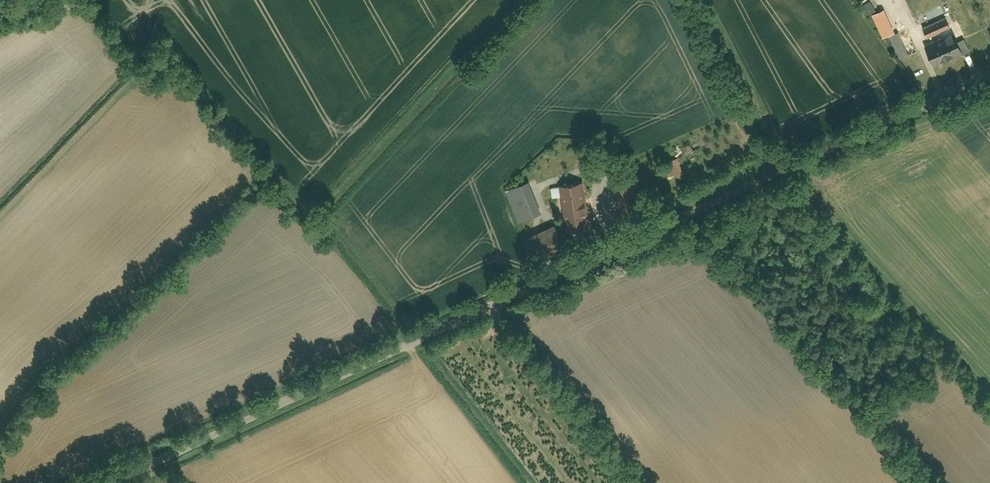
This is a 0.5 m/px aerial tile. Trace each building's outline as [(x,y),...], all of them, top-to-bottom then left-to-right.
[(897,0),(889,0),(890,2),(881,7),(885,17),(901,9),(897,0)] [(882,37),(888,32),(877,14),(870,18),(882,37)] [(950,26),(945,15),(922,25),(927,36),(950,26)] [(918,50),(907,26),(889,35),(900,59),(918,50)] [(958,39),(954,29),(923,43),(933,64),(961,52),(962,54),(970,50),(964,36),(958,39)] [(694,150),(690,142),(682,146),(686,154),(694,150)] [(683,171),(678,157),(663,162),(668,176),(683,171)] [(630,177),(608,187),(623,221),(646,212),(630,177)] [(542,210),(529,178),(504,188),(517,220),(542,210)] [(582,181),(558,184),(565,231),(590,227),(588,209),(595,208),(593,198),(585,199),(582,181)] [(562,244),(553,223),(521,237),(530,257),(562,244)]
